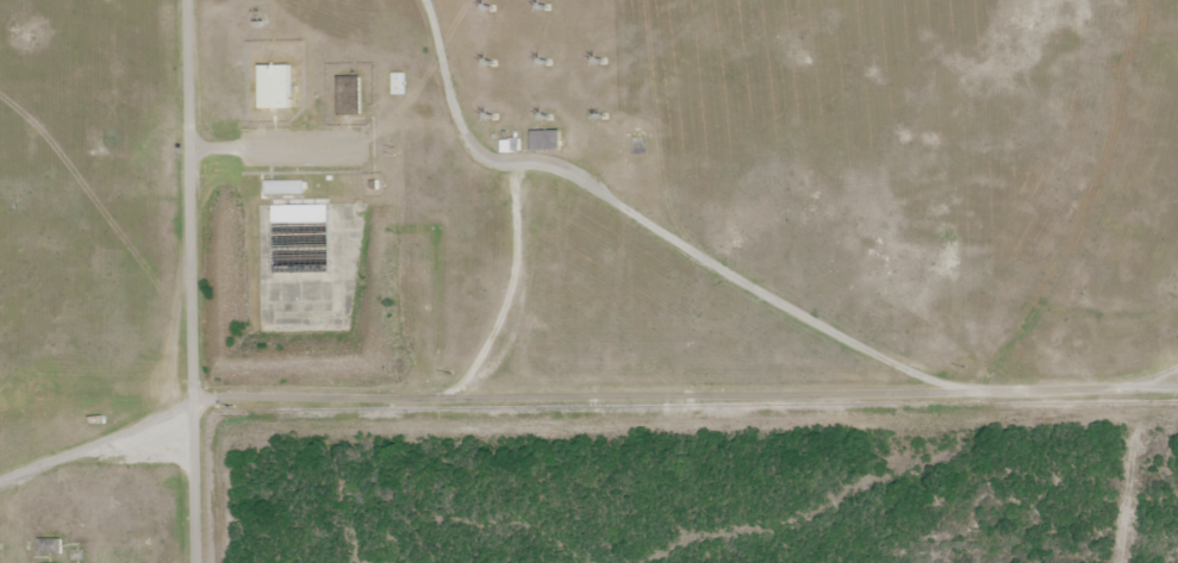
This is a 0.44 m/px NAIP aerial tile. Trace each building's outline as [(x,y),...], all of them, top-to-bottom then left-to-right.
[(266,68),(264,108),(297,108),(297,68),(266,68)] [(394,76),(394,96),(405,96),(405,76),(394,76)] [(342,79),(344,115),(366,114),(363,77),(342,79)] [(534,132),(534,151),(560,151),(561,132),(534,132)] [(504,143),(503,152),(515,154),(516,144),(504,143)] [(266,181),(266,196),(307,196),(307,181),(266,181)] [(274,208),(275,277),(332,276),(331,207),(274,208)]
